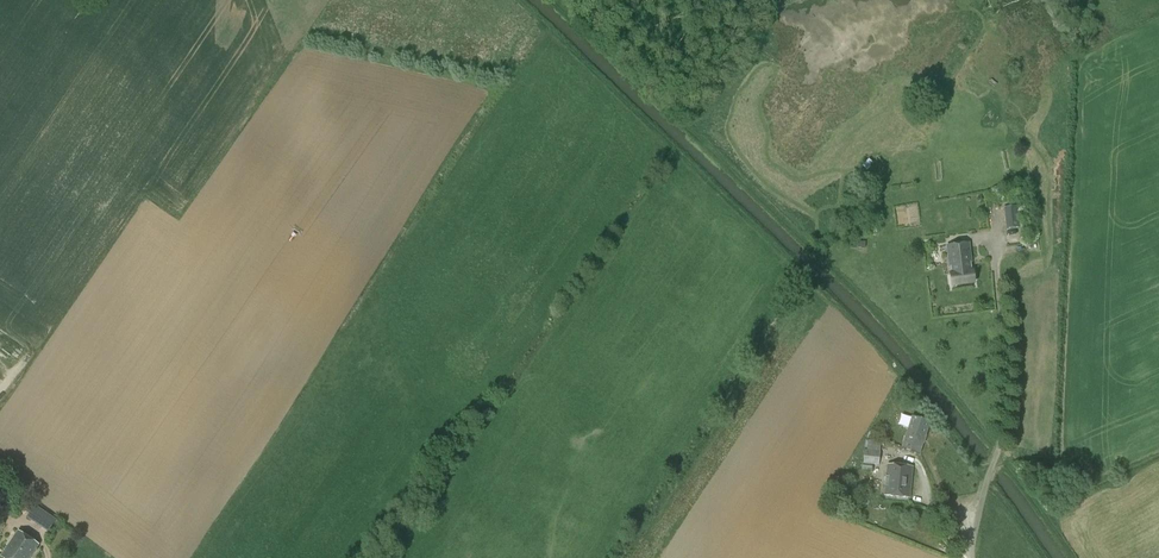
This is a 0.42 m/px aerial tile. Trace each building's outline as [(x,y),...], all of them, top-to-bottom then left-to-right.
[(1020,227),(1019,217),(1006,218),(1007,228),(1020,227)] [(951,274),(950,275),(951,285),(975,282),(973,272),(972,272),(971,262),(970,262),(969,257),(970,256),(969,243),(947,246),(948,256),(949,256),(950,264),(949,264),(950,267),(951,274)] [(913,417),(902,449),(919,454),(929,422),(913,417)] [(866,450),(880,452),(881,442),(867,441),(866,450)] [(864,450),(862,470),(871,472),(872,465),(878,466),(880,452),(866,450),(864,450)] [(886,495),(909,497),(912,468),(889,465),(886,495)] [(41,529),(49,517),(41,512),(33,524),(41,529)] [(5,557),(30,557),(39,545),(18,531),(1,555),(5,557)]
